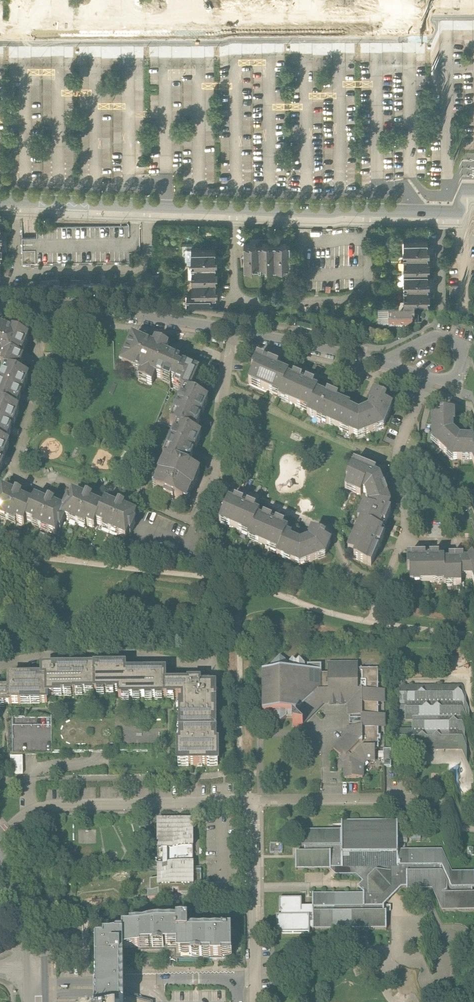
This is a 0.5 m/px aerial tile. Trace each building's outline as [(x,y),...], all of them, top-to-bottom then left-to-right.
[(407,232),(407,247),(434,247),(434,232),(407,232)] [(196,237),(197,252),(223,251),(223,236),(196,237)] [(407,247),(407,261),(434,261),(434,247),(407,247)] [(197,252),(197,267),(217,266),(223,266),(223,251),(197,252)] [(99,258),(99,281),(114,281),(114,264),(114,257),(110,257),(110,255),(105,256),(105,258),(99,258)] [(407,261),(407,276),(434,276),(434,261),(407,261)] [(0,266),(0,272),(0,273),(0,279),(0,285),(0,290),(4,290),(9,290),(8,265),(4,266),(0,266)] [(217,282),(217,266),(197,267),(191,266),(191,282),(217,282)] [(407,276),(407,290),(425,290),(434,290),(434,276),(407,276)] [(217,298),(217,282),(191,282),(191,298),(217,298)] [(425,290),(407,290),(400,291),(400,306),(425,306),(425,290)] [(217,314),(217,298),(191,298),(191,314),(217,314)] [(425,306),(400,306),(400,322),(418,321),(425,321),(425,306)] [(418,321),(400,322),(392,322),(392,337),(419,336),(418,321)] [(7,387),(4,394),(7,395),(18,400),(24,386),(19,384),(21,379),(23,380),(29,366),(1,354),(0,356),(0,385),(7,387)] [(134,365),(122,392),(143,401),(140,408),(153,414),(156,407),(166,382),(169,375),(157,369),(155,374),(134,365)] [(181,388),(166,382),(156,407),(186,420),(191,422),(201,400),(180,391),(181,388)] [(0,411),(0,430),(16,436),(29,404),(18,400),(7,395),(0,411)] [(210,430),(191,422),(186,420),(173,451),(181,455),(196,461),(210,430)] [(351,438),(342,459),(360,467),(386,456),(395,436),(387,432),(389,427),(376,421),(371,432),(373,433),(370,439),(361,442),(356,440),(351,438)] [(0,430),(0,468),(6,471),(19,438),(16,436),(0,430)] [(437,442),(437,446),(437,449),(429,449),(429,471),(449,490),(473,490),(473,464),(468,465),(468,468),(458,468),(454,464),(451,461),(450,454),(452,454),(452,442),(437,442)] [(203,464),(196,461),(181,455),(167,486),(189,496),(203,464)] [(6,471),(0,468),(0,503),(4,492),(2,491),(9,472),(6,471)] [(109,499),(114,482),(99,478),(94,495),(109,499)] [(364,520),(367,521),(382,506),(374,502),(354,494),(348,509),(350,510),(346,518),(362,524),(364,520)] [(393,532),(382,506),(367,521),(370,530),(368,535),(366,534),(360,549),(363,550),(382,558),(385,551),(387,552),(390,546),(393,539),(390,538),(393,532)] [(382,558),(363,550),(350,580),(358,583),(356,587),(373,594),(380,577),(377,576),(379,572),(382,574),(386,565),(383,564),(385,559),(382,558)] [(322,735),(322,703),(322,694),(308,694),(308,696),(306,696),(306,694),(300,689),(297,692),(294,689),(290,692),(288,693),(288,692),(281,685),(267,699),(267,701),(265,701),(265,699),(264,699),(264,740),(275,740),(275,746),(281,752),(287,746),(294,746),(294,755),(304,755),(304,754),(322,735)] [(44,692),(44,699),(10,699),(10,711),(10,728),(50,727),(49,717),(98,716),(97,689),(48,690),(46,690),(44,692)] [(122,724),(168,724),(167,706),(169,706),(169,695),(130,695),(130,689),(127,689),(97,689),(98,716),(122,716),(122,724)] [(353,756),(375,755),(379,755),(379,757),(385,757),(385,743),(379,744),(379,732),(385,732),(385,719),(379,719),(378,698),(377,698),(377,699),(370,700),(370,698),(369,698),(369,700),(362,700),(362,698),(361,698),(361,700),(358,700),(358,694),(357,694),(357,696),(348,696),(348,693),(344,693),(344,696),(340,696),(340,693),(336,693),(336,696),(330,696),(330,694),(328,694),(328,703),(322,703),(322,735),(324,733),(329,733),(329,735),(338,735),(346,735),(346,733),(350,733),(350,734),(349,734),(349,745),(353,745),(353,746),(351,746),(349,747),(351,747),(351,750),(349,750),(351,752),(353,752),(353,756)] [(180,729),(181,758),(218,757),(218,710),(204,710),(204,706),(198,706),(169,706),(167,706),(168,724),(183,724),(183,729),(180,729)] [(403,776),(462,777),(473,708),(397,709),(403,776)] [(1,728),(10,728),(10,711),(0,712),(0,730),(1,728)] [(56,741),(16,741),(16,776),(33,776),(57,776),(102,776),(161,775),(161,741),(56,741)] [(353,756),(348,756),(348,763),(334,778),(338,781),(340,784),(341,785),(344,783),(375,755),(353,756)] [(344,783),(341,785),(340,784),(339,785),(343,789),(344,791),(344,793),(345,793),(345,806),(363,806),(363,796),(363,794),(367,790),(375,790),(375,777),(379,777),(379,757),(379,755),(375,755),(344,783)] [(218,767),(218,757),(181,758),(181,767),(179,767),(179,790),(198,789),(221,789),(221,767),(218,767)] [(25,795),(25,779),(15,779),(15,795),(25,795)] [(161,921),(161,918),(175,918),(175,913),(179,913),(179,917),(195,917),(195,912),(203,912),(203,894),(199,894),(195,894),(194,888),(194,873),(194,857),(194,843),(183,843),(159,843),(159,857),(159,891),(160,901),(151,901),(151,911),(149,912),(149,921),(161,921)] [(400,893),(400,874),(400,846),(344,847),(344,854),(345,894),(400,893)] [(344,854),(303,854),(303,875),(297,875),(297,894),(331,894),(334,896),(337,899),(358,899),(365,905),(366,916),(313,917),(313,931),(306,931),(306,922),(280,922),(280,958),(314,958),(314,954),(387,952),(387,930),(402,911),(473,910),(473,873),(400,874),(400,893),(345,894),(344,854)] [(124,947),(124,956),(125,956),(125,971),(142,971),(142,968),(178,968),(179,977),(212,977),(212,980),(223,980),(222,977),(233,977),(233,953),(223,953),(223,954),(224,954),(224,956),(189,956),(189,944),(184,944),(178,944),(178,947),(132,948),(132,947),(124,947)] [(126,999),(125,991),(125,975),(125,971),(125,956),(124,956),(117,956),(111,957),(105,957),(105,960),(103,960),(100,963),(100,968),(98,968),(98,991),(98,999),(98,1001),(126,1001),(126,999)]
